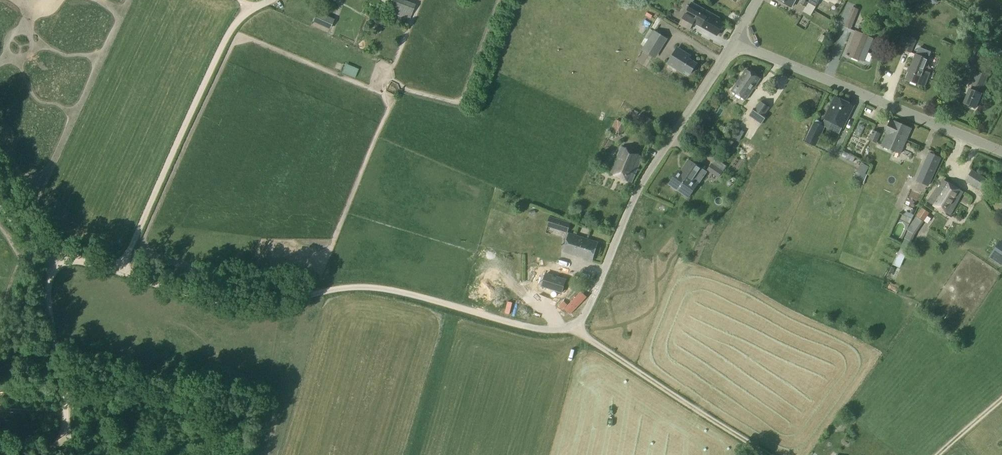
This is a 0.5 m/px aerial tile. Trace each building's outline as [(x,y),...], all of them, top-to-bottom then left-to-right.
[(401,0),(391,0),(389,6),(411,14),(415,5),(401,0)] [(802,0),(800,3),(805,6),(804,9),(812,13),(815,7),(802,0)] [(694,19),(685,13),(679,24),(689,30),(693,23),(702,28),(716,36),(723,23),(717,20),(718,18),(691,3),(687,10),(696,16),(694,19)] [(858,10),(852,7),(844,27),(850,29),(858,10)] [(329,29),(333,19),(315,12),(311,22),(329,29)] [(654,31),(642,50),(652,56),(664,37),(654,31)] [(868,37),(855,31),(845,55),(858,61),(868,37)] [(914,40),(908,38),(903,50),(909,52),(914,40)] [(985,46),(978,44),(970,63),(977,66),(985,46)] [(678,49),(668,64),(682,73),(684,71),(690,74),(696,64),(687,58),(688,56),(678,49)] [(928,59),(916,54),(905,79),(923,86),(929,73),(923,71),(928,59)] [(341,73),(354,78),(358,70),(345,65),(341,73)] [(760,79),(746,70),(731,91),(746,101),(760,79)] [(971,83),(973,84),(970,89),(969,89),(963,103),(974,108),(981,94),(977,92),(979,86),(983,88),(988,77),(976,72),(971,83)] [(835,97),(824,119),(842,128),(853,106),(835,97)] [(770,105),(760,99),(752,111),(762,117),(770,105)] [(653,128),(656,123),(640,114),(637,119),(653,128)] [(619,136),(625,125),(616,120),(610,131),(619,136)] [(886,133),(881,145),(891,149),(900,154),(911,129),(901,125),(892,121),(890,121),(885,133),(886,133)] [(822,126),(814,123),(806,141),(813,145),(817,137),(822,126)] [(880,134),(872,131),(868,140),(876,143),(880,134)] [(621,146),(609,173),(631,183),(642,157),(621,146)] [(848,147),(845,151),(856,159),(859,156),(848,147)] [(928,153),(919,172),(932,178),(940,159),(928,153)] [(863,159),(856,171),(863,175),(870,163),(863,159)] [(678,171),(669,184),(688,197),(697,184),(692,181),(701,169),(688,160),(682,168),(683,169),(681,173),(678,171)] [(722,171),(711,164),(707,170),(718,177),(722,171)] [(986,182),(981,179),(971,172),(965,181),(981,191),(986,182)] [(963,192),(943,181),(928,203),(950,216),(963,192)] [(899,214),(909,220),(915,209),(909,206),(907,210),(902,208),(899,214)] [(929,213),(922,209),(916,217),(923,221),(929,213)] [(548,227),(569,233),(571,225),(551,218),(548,227)] [(597,243),(569,234),(563,252),(582,258),(591,261),(597,243)] [(999,241),(988,258),(1001,267),(1001,243),(999,241)] [(901,247),(896,260),(903,262),(908,250),(901,247)] [(553,263),(551,272),(575,278),(579,262),(573,261),(571,268),(553,263)] [(890,272),(899,277),(905,265),(896,261),(890,272)] [(545,274),(542,286),(561,292),(565,280),(545,274)]
